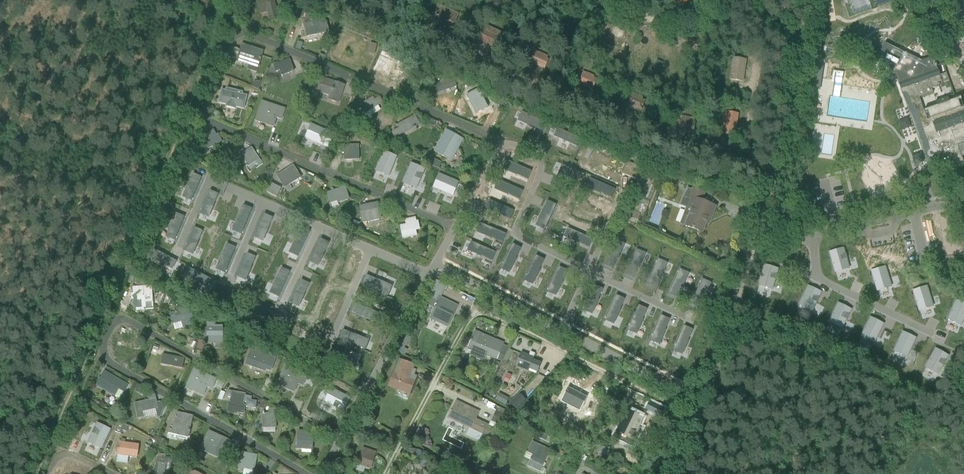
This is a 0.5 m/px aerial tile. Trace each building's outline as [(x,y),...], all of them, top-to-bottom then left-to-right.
[(269,19),(278,17),(277,11),(279,10),(278,2),(268,5),(267,0),(260,0),(258,1),(260,10),(267,9),(269,19)] [(435,21),(452,29),(459,14),(442,6),(435,21)] [(250,18),(243,15),(241,22),(247,24),(250,18)] [(328,32),(326,22),(319,20),(311,21),(311,20),(304,21),(307,37),(328,32)] [(496,47),(503,33),(485,25),(479,40),(496,47)] [(679,34),(679,44),(694,44),(693,34),(679,34)] [(369,53),(375,54),(377,45),(371,43),(369,53)] [(875,62),(891,70),(895,81),(897,81),(901,92),(902,94),(904,93),(907,95),(911,106),(914,105),(916,111),(922,129),(921,133),(922,137),(926,139),(927,144),(930,150),(929,150),(928,150),(928,151),(927,151),(927,152),(927,153),(927,154),(927,155),(927,156),(928,156),(928,157),(929,157),(929,158),(930,158),(931,158),(932,158),(935,165),(940,164),(940,165),(940,164),(943,166),(952,163),(952,165),(957,164),(956,162),(962,159),(961,154),(959,155),(956,146),(963,144),(963,107),(963,108),(960,98),(949,102),(948,98),(940,100),(935,102),(937,106),(924,111),(919,98),(933,93),(931,89),(943,85),(949,82),(946,73),(940,76),(939,75),(933,57),(921,61),(916,58),(917,56),(911,53),(909,55),(885,43),(875,62)] [(233,48),(229,62),(236,64),(237,62),(251,66),(252,64),(258,66),(260,60),(261,60),(261,59),(261,58),(263,51),(242,45),(240,50),(233,48)] [(386,52),(382,62),(406,72),(410,62),(386,52)] [(531,63),(544,68),(547,61),(542,59),(543,57),(539,55),(535,53),(531,63)] [(732,80),(742,81),(745,60),(735,59),(732,80)] [(656,60),(654,66),(659,68),(662,62),(656,60)] [(294,71),(290,62),(279,66),(278,63),(272,65),(267,76),(279,71),(281,76),(294,71)] [(819,90),(822,67),(813,65),(810,89),(819,90)] [(453,79),(449,81),(446,73),(438,76),(441,83),(435,86),(437,93),(445,90),(445,91),(450,90),(449,87),(455,85),(453,79)] [(595,82),(590,80),(591,77),(587,75),(583,74),(579,83),(592,88),(595,82)] [(328,100),(338,103),(344,85),(334,82),(322,78),(317,92),(329,96),(328,100)] [(242,95),(242,93),(226,89),(226,91),(222,90),(219,103),(227,105),(226,107),(235,109),(235,107),(244,109),(247,96),(242,95)] [(475,92),(468,110),(480,115),(482,109),(490,112),(495,100),(475,92)] [(628,104),(641,110),(643,103),(639,101),(640,98),(635,97),(632,95),(628,104)] [(359,106),(364,113),(382,102),(380,97),(374,101),(373,98),(359,106)] [(502,98),(498,105),(504,108),(507,101),(502,98)] [(256,120),(257,119),(265,121),(264,123),(274,126),(276,118),(278,119),(279,116),(282,117),(285,109),(262,102),(256,120)] [(897,133),(908,130),(900,104),(890,107),(897,133)] [(523,111),(519,119),(543,131),(547,122),(523,111)] [(723,134),(735,135),(738,115),(726,113),(723,134)] [(399,128),(394,131),(396,136),(419,124),(418,122),(415,116),(406,121),(398,125),(399,128)] [(678,129),(693,132),(695,123),(680,119),(678,129)] [(311,124),(305,137),(328,148),(334,134),(311,124)] [(558,128),(554,136),(577,146),(581,138),(558,128)] [(199,140),(204,149),(205,151),(222,142),(218,134),(216,135),(214,130),(204,135),(205,137),(199,140)] [(376,132),(373,139),(382,143),(385,136),(376,132)] [(444,147),(439,144),(435,152),(450,160),(457,149),(458,149),(463,140),(452,133),(444,147)] [(370,148),(344,138),(340,150),(365,160),(370,148)] [(263,164),(252,148),(241,155),(249,167),(256,162),(258,167),(263,164)] [(383,150),(375,170),(389,175),(397,156),(383,150)] [(433,158),(430,165),(439,168),(442,162),(433,158)] [(508,161),(504,169),(526,179),(529,171),(508,161)] [(622,174),(644,183),(656,188),(660,176),(627,162),(622,174)] [(411,163),(403,182),(416,188),(425,169),(411,163)] [(301,177),(293,165),(277,176),(284,188),(301,177)] [(563,165),(554,187),(563,191),(572,169),(563,165)] [(194,173),(184,197),(192,201),(202,177),(194,173)] [(440,174),(435,187),(453,195),(459,183),(440,174)] [(262,178),(257,182),(261,187),(266,182),(262,178)] [(499,180),(496,189),(518,199),(522,190),(499,180)] [(590,183),(587,191),(608,200),(612,192),(590,183)] [(632,210),(645,215),(656,188),(644,183),(632,210)] [(272,184),(268,193),(277,197),(281,188),(272,184)] [(349,199),(346,189),(343,190),(342,188),(327,193),(330,203),(337,201),(338,203),(349,199)] [(711,219),(716,207),(701,202),(704,194),(692,189),(692,190),(687,188),(684,197),(683,196),(679,206),(686,208),(680,224),(685,227),(703,233),(708,218),(711,219)] [(211,190),(200,213),(209,217),(219,194),(211,190)] [(491,201),(487,209),(511,219),(514,211),(491,201)] [(548,201),(537,226),(545,229),(556,205),(548,201)] [(381,220),(377,204),(360,207),(363,224),(381,220)] [(244,205),(234,231),(242,234),(253,208),(244,205)] [(579,206),(576,214),(599,224),(602,215),(579,206)] [(176,213),(166,237),(175,240),(185,217),(176,213)] [(264,214),(254,238),(262,241),(272,218),(264,214)] [(955,230),(952,217),(939,220),(942,233),(955,230)] [(415,222),(414,218),(405,220),(406,225),(401,226),(402,230),(401,231),(403,238),(417,235),(415,229),(419,228),(418,221),(415,222)] [(352,219),(349,225),(356,229),(359,222),(352,219)] [(481,223),(477,231),(503,242),(506,234),(481,223)] [(195,227),(185,251),(193,255),(204,231),(195,227)] [(300,227),(288,253),(297,257),(309,231),(300,227)] [(569,228),(565,237),(589,247),(593,239),(569,228)] [(320,239),(309,262),(318,266),(328,243),(320,239)] [(615,240),(604,265),(612,269),(623,244),(615,240)] [(472,242),(468,250),(493,260),(496,252),(472,242)] [(228,244),(217,270),(225,273),(237,247),(228,244)] [(513,245),(502,269),(509,273),(521,248),(513,245)] [(844,248),(830,252),(835,272),(849,269),(844,248)] [(154,249),(150,257),(173,269),(177,261),(154,249)] [(636,250),(625,274),(633,278),(644,253),(636,250)] [(350,252),(341,275),(350,279),(360,256),(350,252)] [(248,253),(238,277),(247,281),(257,257),(248,253)] [(537,256),(525,281),(533,284),(545,260),(537,256)] [(658,259),(647,284),(655,288),(666,263),(658,259)] [(765,265),(759,285),(772,289),(778,269),(765,265)] [(189,267),(184,276),(207,288),(212,279),(189,267)] [(560,267),(548,291),(557,295),(569,272),(560,267)] [(886,267),(872,271),(878,291),(892,287),(886,267)] [(281,268),(269,294),(277,298),(289,272),(281,268)] [(679,269),(668,294),(676,298),(687,273),(679,269)] [(366,275),(363,284),(389,295),(392,286),(366,275)] [(137,276),(134,282),(142,286),(144,280),(137,276)] [(702,279),(691,304),(699,308),(710,283),(702,279)] [(300,280),(289,303),(298,307),(309,284),(300,280)] [(431,292),(428,298),(436,302),(436,303),(438,304),(441,298),(441,297),(447,286),(437,281),(431,292)] [(221,285),(216,295),(241,306),(245,296),(221,285)] [(593,286),(583,310),(591,314),(602,289),(593,286)] [(808,286),(799,306),(812,312),(821,293),(808,286)] [(151,287),(133,288),(134,302),(135,311),(146,311),(145,302),(152,301),(151,287)] [(926,287),(912,291),(918,311),(932,307),(926,287)] [(616,296),(605,321),(613,324),(624,299),(616,296)] [(438,304),(430,319),(447,327),(457,306),(441,298),(438,304)] [(947,320),(960,326),(963,317),(963,305),(955,301),(947,320)] [(354,304),(351,312),(377,323),(380,315),(354,304)] [(839,304),(829,322),(842,329),(851,310),(839,304)] [(259,305),(255,313),(280,326),(284,318),(259,305)] [(179,312),(171,314),(173,323),(181,321),(183,327),(191,324),(190,322),(196,320),(193,308),(187,309),(185,310),(184,306),(178,307),(179,312)] [(638,306),(627,331),(636,334),(647,309),(638,306)] [(661,316),(650,341),(658,345),(669,320),(661,316)] [(871,318),(862,337),(875,343),(884,325),(871,318)] [(223,341),(223,329),(223,326),(215,326),(215,323),(207,323),(207,329),(204,329),(204,336),(206,336),(206,343),(215,343),(215,340),(218,340),(218,341),(223,341)] [(297,325),(292,335),(315,346),(320,336),(297,325)] [(684,327),(673,352),(681,355),(692,330),(684,327)] [(343,330),(339,339),(365,349),(369,341),(343,330)] [(471,342),(468,348),(471,349),(469,355),(483,361),(485,355),(496,360),(503,345),(503,343),(479,333),(475,332),(471,340),(470,341),(471,342)] [(903,333),(894,352),(907,358),(916,339),(903,333)] [(133,336),(122,358),(134,364),(145,342),(133,336)] [(404,355),(407,350),(404,348),(409,338),(406,336),(397,351),(404,355)] [(226,346),(229,348),(232,348),(235,346),(238,346),(239,341),(233,341),(232,339),(229,339),(226,342),(226,346)] [(269,360),(270,356),(251,349),(245,364),(265,371),(266,369),(271,371),(274,362),(269,360)] [(935,349),(924,368),(937,375),(948,356),(935,349)] [(330,351),(327,359),(352,371),(356,363),(330,351)] [(517,363),(516,366),(528,371),(529,369),(537,372),(540,364),(532,361),(535,355),(530,353),(529,357),(521,354),(517,363)] [(168,366),(182,369),(184,359),(179,358),(180,355),(175,354),(174,357),(162,355),(161,361),(169,363),(168,366)] [(416,371),(412,369),(414,365),(400,360),(389,386),(397,390),(398,389),(409,393),(416,377),(414,376),(416,371)] [(285,366),(277,384),(278,384),(278,382),(286,386),(285,387),(294,392),(298,384),(300,385),(301,382),(304,383),(307,376),(285,366)] [(195,389),(194,391),(203,395),(207,387),(209,388),(210,385),(213,386),(216,379),(194,370),(186,387),(187,388),(188,386),(195,389)] [(124,393),(128,386),(104,372),(96,386),(115,397),(119,390),(124,393)] [(321,386),(315,397),(340,409),(346,398),(321,386)] [(565,389),(562,401),(581,406),(584,393),(565,389)] [(228,391),(227,397),(231,398),(231,399),(230,401),(228,411),(228,413),(238,415),(238,413),(244,414),(246,405),(245,404),(245,402),(247,402),(246,405),(246,407),(255,409),(256,407),(257,402),(251,401),(252,397),(245,396),(245,394),(244,394),(235,392),(228,391)] [(499,394),(495,400),(505,405),(508,399),(499,394)] [(518,394),(509,403),(516,410),(525,401),(518,394)] [(158,409),(157,403),(155,397),(149,398),(150,400),(135,403),(138,418),(144,417),(143,412),(158,409)] [(262,402),(260,407),(265,410),(268,406),(262,402)] [(479,413),(464,405),(459,403),(458,406),(455,404),(448,418),(483,435),(482,436),(487,438),(493,427),(476,419),(479,413)] [(263,413),(263,428),(275,427),(275,410),(269,410),(269,414),(265,414),(265,413),(263,413)] [(493,421),(501,423),(503,412),(495,411),(493,421)] [(640,419),(624,411),(614,431),(629,439),(640,419)] [(169,429),(168,434),(178,436),(177,438),(187,440),(187,438),(190,427),(192,417),(177,413),(174,423),(173,430),(169,429)] [(513,419),(509,425),(514,429),(519,423),(513,419)] [(121,435),(123,431),(126,432),(128,427),(118,423),(115,432),(121,435)] [(82,435),(87,438),(94,427),(88,424),(85,428),(86,429),(82,435)] [(97,424),(88,443),(101,450),(110,431),(97,424)] [(209,431),(201,449),(202,448),(209,451),(209,453),(218,457),(222,449),(223,450),(225,447),(228,448),(231,442),(209,431)] [(312,450),(313,432),(298,431),(297,449),(302,449),(301,453),(311,454),(311,450),(312,450)] [(541,432),(538,438),(549,443),(551,437),(541,432)] [(158,437),(155,444),(161,447),(164,440),(158,437)] [(117,454),(137,457),(139,445),(126,443),(126,440),(121,439),(121,443),(119,442),(117,454)] [(528,466),(539,472),(547,456),(543,454),(545,449),(532,443),(528,453),(533,455),(528,466)] [(357,465),(370,469),(375,452),(363,448),(357,465)] [(240,465),(240,469),(254,472),(254,467),(256,457),(245,455),(245,453),(243,453),(241,463),(240,465)] [(172,458),(157,456),(155,473),(170,473),(172,458)] [(422,458),(417,463),(421,468),(427,463),(422,458)] [(566,467),(554,461),(548,473),(563,473),(566,467)]
